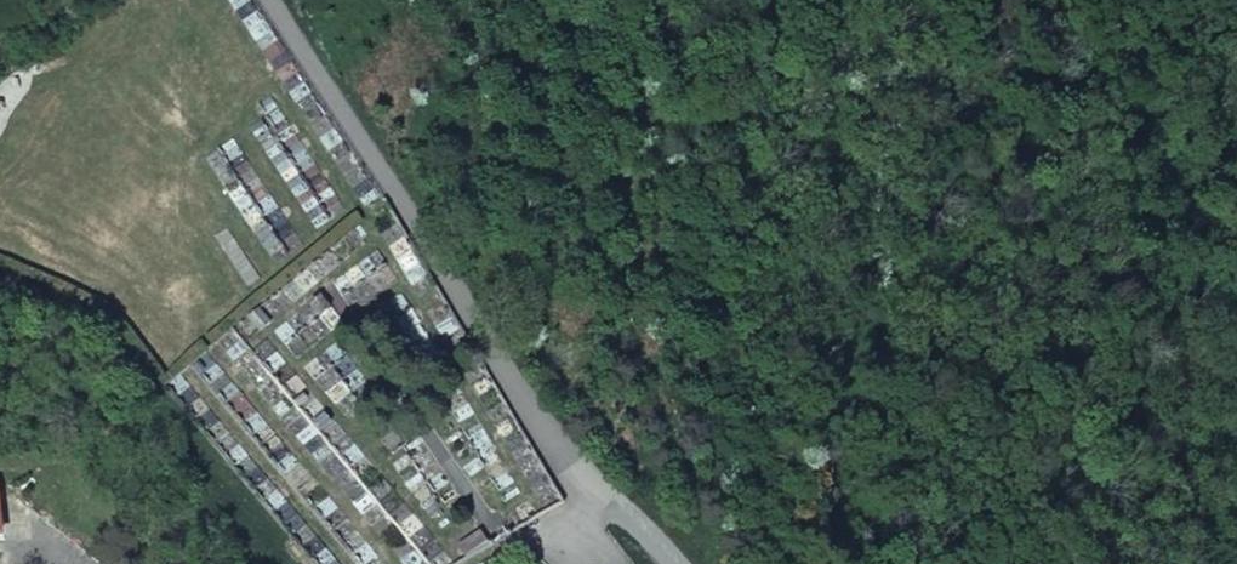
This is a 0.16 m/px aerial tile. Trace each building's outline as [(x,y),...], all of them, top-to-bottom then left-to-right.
[(466,557),(487,545),(479,532),(459,545),(466,557)]
